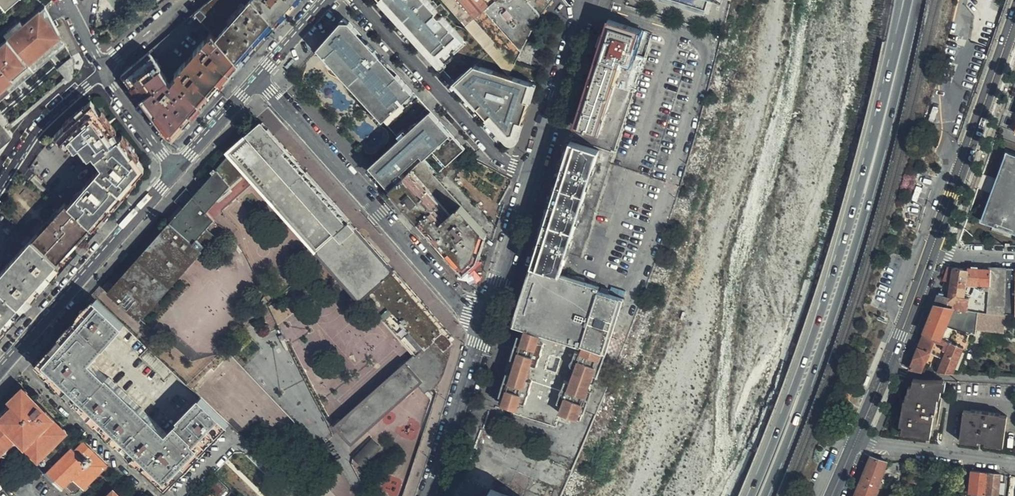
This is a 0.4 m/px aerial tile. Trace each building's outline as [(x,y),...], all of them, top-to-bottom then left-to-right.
[(5,13),(20,0),(0,0),(0,8),(5,13)] [(194,15),(237,64),(273,24),(251,0),(212,0),(194,15)] [(294,0),(251,0),(273,24),(294,0)] [(473,75),(454,54),(456,53),(454,50),(457,47),(435,23),(434,22),(433,22),(432,22),(431,22),(428,19),(430,17),(414,0),(371,0),(376,5),(374,7),(432,70),(433,69),(454,92),(473,75)] [(446,6),(464,26),(496,0),(441,0),(446,6)] [(464,26),(509,76),(540,14),(528,0),(496,0),(464,26)] [(715,12),(718,0),(663,0),(715,12)] [(61,38),(57,30),(44,8),(23,27),(7,41),(0,48),(0,92),(61,38)] [(237,64),(194,15),(127,71),(126,84),(160,129),(160,131),(171,139),(237,64)] [(641,30),(609,21),(590,80),(588,80),(575,122),(602,130),(625,60),(631,62),(632,56),(636,57),(637,50),(635,49),(641,30)] [(23,27),(20,23),(4,37),(7,41),(23,27)] [(442,132),(346,27),(339,27),(316,52),(394,138),(366,163),(385,185),(397,174),(394,170),(414,152),(417,156),(442,132)] [(57,30),(61,38),(0,92),(0,103),(68,42),(57,30)] [(53,138),(28,171),(63,204),(86,225),(91,229),(141,172),(141,165),(118,135),(116,136),(90,105),(53,138)] [(0,112),(0,119),(6,126),(10,122),(0,112)] [(378,119),(372,113),(369,116),(375,122),(378,119)] [(5,146),(14,138),(15,136),(10,130),(6,126),(0,119),(0,151),(5,146)] [(445,369),(450,354),(445,348),(452,342),(449,338),(452,335),(263,124),(229,153),(231,156),(110,292),(141,320),(216,238),(206,230),(215,220),(207,212),(213,205),(211,204),(246,172),(361,301),(364,298),(415,356),(337,425),(353,443),(420,383),(428,391),(434,387),(445,369)] [(443,136),(441,133),(435,139),(437,142),(443,136)] [(456,160),(463,164),(464,161),(469,152),(472,145),(465,142),(456,160)] [(584,186),(588,190),(600,151),(572,143),(560,179),(584,186)] [(983,221),(1014,233),(1014,157),(1008,154),(983,221)] [(405,176),(391,188),(463,268),(469,270),(479,258),(486,232),(435,176),(421,162),(405,176)] [(483,171),(468,163),(461,178),(472,189),(483,171)] [(372,170),(366,164),(363,166),(369,173),(372,170)] [(500,204),(510,185),(493,176),(482,195),(500,204)] [(548,218),(576,227),(588,190),(584,186),(560,179),(548,218)] [(86,225),(63,204),(58,210),(55,209),(37,231),(38,232),(32,240),(53,260),(57,256),(62,250),(67,245),(72,239),(77,235),(82,229),(86,225)] [(560,265),(565,266),(576,227),(548,218),(536,256),(543,259),(560,265)] [(87,233),(82,229),(77,235),(81,239),(87,233)] [(77,244),(72,239),(67,245),(72,250),(77,244)] [(32,240),(31,240),(0,275),(0,332),(59,265),(53,260),(32,240)] [(62,250),(57,256),(62,260),(67,255),(62,250)] [(536,268),(561,276),(565,266),(560,265),(543,259),(536,256),(533,267),(536,268)] [(606,353),(623,300),(599,292),(600,288),(585,283),(586,279),(573,276),(569,275),(568,278),(561,276),(536,268),(518,327),(526,329),(541,334),(581,347),(581,345),(586,346),(606,353)] [(979,313),(989,313),(990,286),(981,285),(981,279),(979,278),(979,270),(971,269),(969,271),(949,268),(946,276),(953,277),(952,282),(967,285),(966,291),(965,298),(970,299),(969,311),(979,313)] [(1006,315),(1007,270),(991,269),(991,270),(990,286),(989,313),(1006,315)] [(981,285),(990,286),(991,270),(979,270),(979,278),(981,279),(981,285)] [(1007,270),(1006,315),(1007,315),(1014,315),(1014,270),(1007,270)] [(953,277),(946,276),(943,287),(951,288),(952,282),(953,277)] [(967,285),(952,282),(951,288),(966,291),(967,285)] [(951,288),(943,287),(941,293),(935,305),(947,307),(951,288)] [(965,298),(966,291),(951,288),(947,307),(969,311),(970,299),(965,298)] [(228,426),(98,302),(42,364),(169,486),(221,433),(228,426)] [(1007,315),(1006,315),(989,313),(979,313),(969,311),(947,307),(935,305),(927,324),(909,370),(922,372),(925,366),(937,371),(954,374),(971,335),(977,335),(977,329),(1005,333),(1007,315)] [(541,334),(526,329),(524,338),(520,336),(517,345),(521,346),(519,351),(515,351),(513,359),(517,360),(512,375),(509,374),(506,382),(510,383),(507,389),(504,388),(501,396),(505,398),(503,404),(515,408),(518,409),(520,402),(526,404),(528,396),(531,394),(530,391),(534,382),(527,379),(532,365),(538,366),(541,357),(543,356),(542,353),(545,343),(539,341),(541,334)] [(557,426),(561,413),(564,406),(558,404),(561,395),(561,393),(561,392),(561,390),(562,389),(563,389),(566,381),(572,383),(577,369),(574,367),(572,366),(571,365),(571,363),(572,362),(573,360),(577,351),(583,354),(586,346),(581,345),(581,347),(541,334),(539,341),(545,343),(542,353),(543,356),(541,357),(538,366),(532,365),(527,379),(534,382),(530,391),(531,394),(528,396),(526,404),(520,402),(518,409),(544,417),(542,421),(557,426)] [(867,350),(870,342),(863,340),(861,348),(867,350)] [(599,376),(606,353),(586,346),(583,354),(577,351),(573,360),(572,362),(571,363),(571,365),(572,366),(574,367),(577,369),(572,383),(566,381),(563,389),(562,389),(561,390),(561,392),(561,393),(561,395),(558,404),(564,406),(561,413),(578,418),(581,411),(585,412),(588,405),(584,403),(586,397),(590,398),(593,391),(589,389),(595,375),(599,376)] [(923,381),(914,380),(913,387),(909,387),(908,394),(907,393),(906,400),(905,400),(901,426),(904,426),(902,433),(931,438),(936,411),(937,411),(939,399),(941,399),(942,390),(946,390),(947,382),(923,381)] [(845,386),(838,401),(848,406),(855,390),(845,386)] [(28,397),(25,394),(1,417),(4,421),(0,424),(0,466),(23,444),(35,457),(39,452),(44,456),(62,438),(58,434),(62,430),(28,397)] [(514,412),(542,421),(544,417),(518,409),(515,408),(514,412)] [(1004,447),(1008,417),(1000,416),(1001,415),(972,411),(972,412),(964,411),(960,442),(979,444),(979,441),(986,442),(986,445),(1004,447)] [(363,468),(383,448),(373,439),(353,458),(363,468)] [(72,449),(48,474),(64,491),(67,488),(73,494),(81,487),(85,490),(108,466),(84,442),(75,451),(72,449)] [(888,462),(873,458),(872,457),(871,459),(868,466),(884,473),(888,462)] [(868,466),(864,476),(881,483),(882,478),(884,473),(868,466)] [(978,472),(972,471),(970,493),(987,495),(989,473),(978,472)] [(1001,475),(989,473),(987,495),(992,495),(999,495),(1001,475)] [(888,493),(878,490),(881,483),(864,476),(858,489),(856,495),(887,495),(888,493)] [(214,478),(208,485),(219,495),(226,489),(214,478)] [(881,483),(890,487),(892,480),(882,478),(881,483)] [(878,490),(888,493),(890,487),(881,483),(878,490)]
